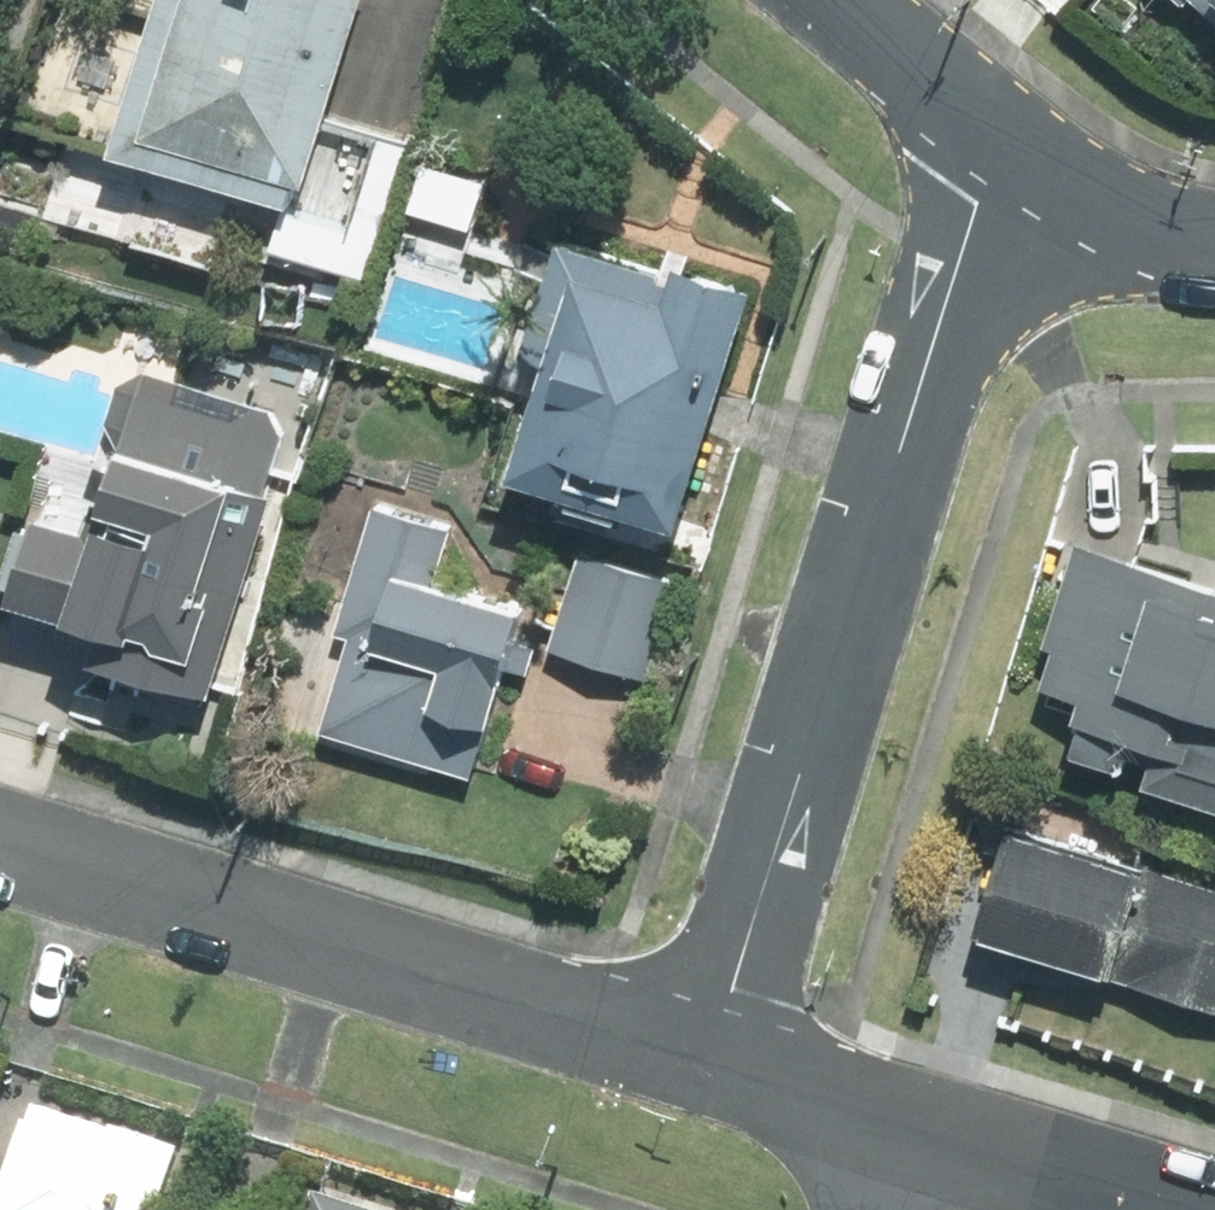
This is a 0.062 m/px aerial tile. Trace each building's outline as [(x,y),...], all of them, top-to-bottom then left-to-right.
[(123,142),(296,197),(359,0),(168,0),(123,142)] [(682,523),(750,294),(680,274),(672,300),(588,275),(528,478),(682,523)] [(287,492),(113,435),(85,518),(29,500),(0,588),(0,608),(66,630),(55,663),(213,715),(287,492)] [(445,533),(382,515),(348,629),(365,633),(338,726),(475,767),(518,620),(428,594),(445,533)] [(1085,554),(1048,675),(1092,688),(1076,742),(1120,755),(1124,741),(1159,752),(1155,766),(1214,784),(1214,593),(1085,554)] [(670,592),(589,568),(565,651),(646,675),(670,592)] [(1020,835),(992,929),(1214,994),(1214,892),(1020,835)] [(182,1150),(32,1103),(0,1202),(0,1209),(163,1209),(182,1150)] [(310,1192),(304,1209),(369,1209),(310,1192)]
